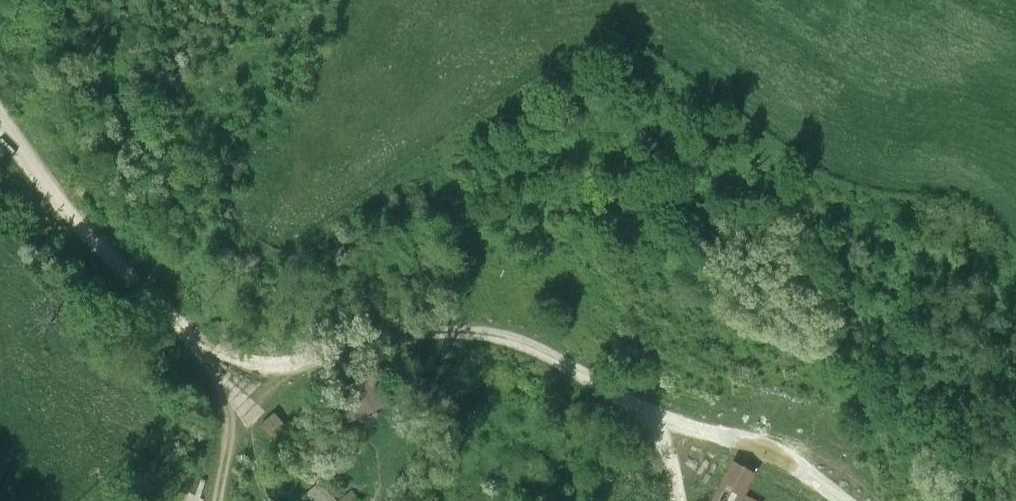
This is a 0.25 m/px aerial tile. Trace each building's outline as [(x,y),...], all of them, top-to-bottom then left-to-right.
[(382,367),(335,389),(350,420),(396,399),(382,367)] [(275,411),(260,423),(284,451),(298,439),(300,441),(318,425),(306,412),(294,423),(291,419),(286,423),(275,411)] [(307,491),(315,500),(363,500),(351,489),(339,500),(321,479),(307,491)] [(744,493),(719,481),(709,500),(740,500),(744,493)]
